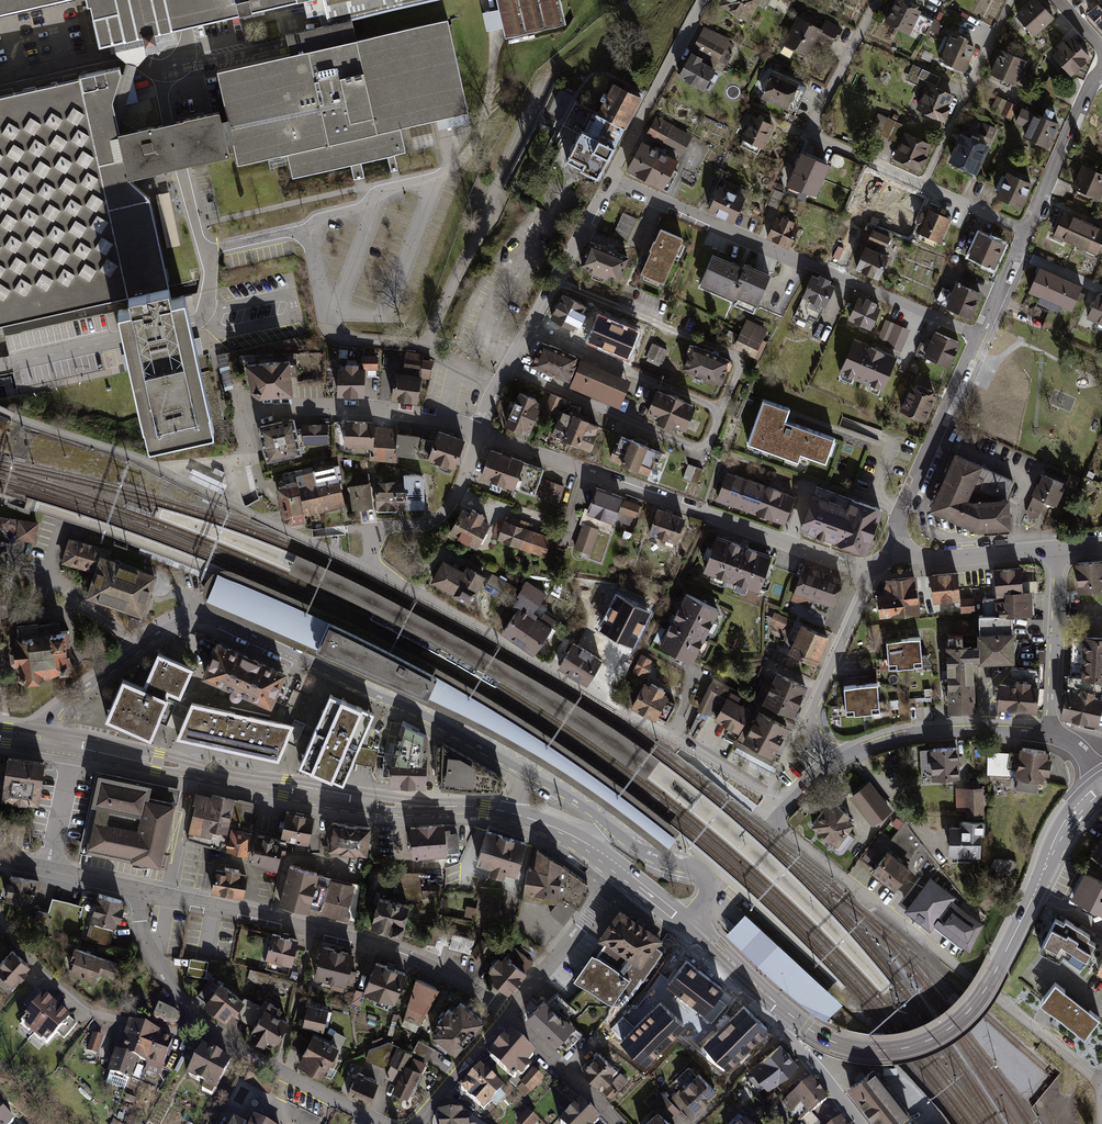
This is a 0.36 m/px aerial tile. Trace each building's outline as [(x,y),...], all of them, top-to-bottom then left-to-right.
[(57,0),(0,0),(0,13),(57,0)] [(102,47),(186,27),(299,0),(91,0),(102,47)] [(308,16),(328,11),(331,25),(353,20),(432,0),(305,0),(308,16)] [(508,38),(565,27),(560,0),(499,0),(508,38)] [(719,3),(746,18),(756,0),(721,0),(719,3)] [(883,21),(907,33),(909,29),(923,36),(931,20),(918,13),(920,9),(916,6),(918,1),(916,0),(893,0),(883,21)] [(1039,0),(1033,0),(1017,14),(1034,33),(1053,16),(1039,0)] [(1090,3),(1085,8),(1101,27),(1101,0),(1088,0),(1090,3)] [(799,10),(780,52),(789,56),(793,47),(805,53),(814,33),(828,39),(832,30),(837,32),(839,27),(821,18),(818,24),(811,20),(812,16),(799,10)] [(934,18),(929,28),(939,33),(944,23),(934,18)] [(471,110),(452,22),(358,42),(353,20),(331,25),(287,35),(292,55),(219,72),(227,109),(168,121),(134,129),(144,173),(180,165),(191,163),(236,152),(238,163),(287,153),(293,176),(410,151),(404,124),(471,110)] [(700,25),(676,75),(703,88),(717,59),(725,63),(731,51),(728,50),(731,44),(727,41),(728,38),(700,25)] [(948,34),(938,60),(962,70),(972,44),(965,41),(967,36),(958,33),(956,37),(948,34)] [(1089,56),(1071,36),(1052,53),(1070,73),(1089,56)] [(1014,81),(1023,59),(997,48),(987,70),(997,74),(996,77),(1004,81),(1006,78),(1014,81)] [(910,63),(904,77),(915,81),(917,75),(932,82),(935,73),(910,63)] [(760,93),(786,105),(798,79),(771,66),(768,73),(765,71),(757,86),(762,89),(760,93)] [(168,285),(144,173),(134,129),(128,98),(121,68),(62,81),(2,93),(0,94),(0,322),(127,294),(168,285)] [(637,92),(607,79),(572,160),(602,173),(637,92)] [(1043,82),(1039,90),(1053,97),(1057,90),(1043,82)] [(951,94),(928,83),(917,104),(941,115),(951,94)] [(994,96),(988,109),(1003,116),(1009,102),(994,96)] [(1019,133),(1046,144),(1054,124),(1046,121),(1050,110),(1043,107),(1040,114),(1019,105),(1013,120),(1023,124),(1019,133)] [(749,122),(739,144),(757,152),(770,122),(744,111),(739,122),(744,124),(745,120),(749,122)] [(868,129),(892,139),(899,123),(875,113),(868,129)] [(671,127),(653,117),(645,133),(662,143),(669,130),(671,127)] [(977,132),(990,137),(993,128),(981,123),(977,132)] [(686,139),(669,130),(662,143),(679,152),(686,139)] [(930,143),(905,132),(895,154),(920,165),(930,143)] [(985,143),(962,132),(948,160),(971,171),(985,143)] [(642,177),(658,149),(640,139),(625,167),(642,177)] [(658,149),(642,177),(663,188),(674,168),(668,165),(673,157),(658,149)] [(828,162),(798,151),(786,182),(815,193),(828,162)] [(1081,162),(1071,187),(1075,189),(1072,196),(1089,203),(1091,196),(1097,198),(1101,185),(1101,167),(1099,166),(1098,169),(1081,162)] [(1029,181),(1004,169),(993,191),(1018,203),(1029,181)] [(716,185),(705,209),(730,221),(746,189),(717,175),(713,183),(716,185)] [(562,204),(566,196),(548,188),(545,197),(562,204)] [(781,194),(772,190),(766,202),(775,206),(781,194)] [(168,192),(156,194),(167,248),(180,245),(168,192)] [(947,219),(922,208),(914,228),(939,238),(947,219)] [(1060,212),(1050,237),(1060,241),(1061,238),(1073,243),(1082,220),(1060,212)] [(775,216),(766,235),(786,244),(795,224),(791,223),(792,219),(780,214),(779,218),(775,216)] [(614,232),(627,238),(634,220),(621,215),(614,232)] [(1082,220),(1073,243),(1085,248),(1084,250),(1095,255),(1101,237),(1101,229),(1082,220)] [(681,236),(657,225),(638,270),(661,281),(681,236)] [(891,237),(873,229),(869,240),(887,247),(891,237)] [(1003,241),(978,232),(969,257),(994,266),(1003,241)] [(851,245),(835,238),(826,259),(842,266),(851,245)] [(597,243),(590,240),(580,263),(590,267),(589,270),(603,276),(604,272),(618,278),(627,256),(615,251),(616,248),(598,241),(597,243)] [(886,257),(863,246),(854,267),(877,277),(886,257)] [(754,301),(767,271),(744,262),(742,265),(713,253),(701,282),(732,295),(733,292),(754,301)] [(1036,268),(1026,293),(1048,302),(1058,277),(1036,268)] [(827,278),(818,274),(817,277),(810,274),(792,316),(806,322),(807,318),(814,322),(831,284),(825,282),(827,278)] [(1078,285),(1058,277),(1048,302),(1068,311),(1078,285)] [(147,446),(211,432),(188,325),(182,295),(171,297),(168,285),(127,294),(130,308),(117,311),(123,339),(147,446)] [(983,295),(957,285),(948,309),(975,318),(983,295)] [(947,303),(949,288),(940,286),(938,301),(947,303)] [(583,303),(558,291),(547,314),(572,326),(583,303)] [(1096,293),(1086,316),(1097,321),(1095,327),(1101,331),(1101,295),(1096,293)] [(877,306),(855,296),(847,316),(869,325),(877,306)] [(637,332),(599,316),(589,339),(627,355),(637,332)] [(767,328),(743,318),(731,347),(755,357),(767,328)] [(877,340),(902,351),(911,328),(887,318),(877,340)] [(958,340),(933,330),(925,352),(950,362),(958,340)] [(570,364),(572,358),(536,343),(527,363),(566,378),(571,364),(570,364)] [(729,360),(690,345),(683,363),(721,378),(729,360)] [(659,351),(647,347),(644,355),(656,359),(659,351)] [(893,366),(851,350),(841,377),(883,392),(893,366)] [(421,354),(403,352),(400,369),(428,373),(429,362),(420,361),(421,354)] [(359,354),(359,365),(365,365),(365,368),(376,368),(376,354),(359,354)] [(288,359),(246,364),(253,396),(291,393),(288,359)] [(567,383),(619,404),(629,380),(577,359),(567,383)] [(345,367),(337,367),(338,395),(364,395),(364,367),(357,367),(357,363),(345,363),(345,367)] [(400,373),(394,372),(390,398),(416,401),(420,375),(400,373)] [(934,393),(911,384),(901,409),(924,418),(934,393)] [(535,394),(516,387),(502,423),(526,432),(538,402),(533,400),(535,394)] [(692,405),(652,389),(644,411),(683,426),(692,405)] [(558,400),(547,396),(542,409),(553,413),(558,400)] [(786,409),(761,400),(747,439),(794,457),(797,451),(823,460),(832,436),(783,418),(786,409)] [(567,441),(577,417),(558,410),(548,434),(567,441)] [(567,441),(586,449),(596,425),(577,417),(567,441)] [(373,423),(344,420),(342,444),(351,445),(351,448),(364,450),(364,446),(368,447),(367,458),(394,461),(395,452),(398,431),(372,427),(373,423)] [(290,421),(261,427),(267,458),(304,450),(302,441),(326,440),(325,422),(299,423),(300,432),(292,433),(290,421)] [(434,435),(398,431),(395,452),(428,456),(454,465),(464,439),(436,429),(434,435)] [(627,439),(619,461),(646,471),(651,458),(657,460),(660,451),(627,439)] [(539,467),(484,449),(475,475),(488,480),(486,485),(497,488),(498,485),(530,495),(539,467)] [(954,455),(930,509),(967,498),(976,478),(982,480),(980,485),(1006,496),(1013,480),(954,455)] [(698,471),(685,466),(681,476),(694,481),(698,471)] [(322,511),(344,505),(335,468),(313,473),(322,511)] [(396,508),(403,508),(402,468),(395,468),(395,480),(396,508)] [(402,468),(403,508),(424,507),(422,473),(406,474),(405,468),(402,468)] [(1025,508),(1027,518),(1035,517),(1043,500),(1054,506),(1065,484),(1038,471),(1027,493),(1031,495),(1025,508)] [(322,511),(313,473),(296,477),(297,482),(285,484),(285,487),(277,489),(284,518),(292,522),(305,519),(304,515),(322,511)] [(396,508),(395,480),(387,480),(386,475),(374,475),(376,511),(396,511),(396,508)] [(794,498),(727,475),(718,502),(785,525),(794,498)] [(367,481),(348,484),(352,509),(371,507),(367,481)] [(561,486),(543,481),(539,496),(556,501),(561,486)] [(882,509),(816,487),(801,530),(867,552),(882,509)] [(619,498),(593,489),(572,547),(586,552),(585,555),(597,559),(619,498)] [(967,498),(930,509),(976,528),(1011,527),(1010,499),(973,501),(967,498)] [(638,506),(623,500),(619,509),(635,515),(638,506)] [(465,514),(458,510),(447,532),(476,547),(487,525),(476,520),(479,514),(468,509),(465,514)] [(681,519),(654,510),(648,531),(675,539),(681,519)] [(6,528),(13,538),(34,542),(37,524),(0,516),(0,528),(6,528)] [(551,539),(502,521),(495,539),(545,557),(551,539)] [(768,555),(714,537),(701,572),(754,591),(768,555)] [(80,542),(71,539),(63,563),(93,574),(85,598),(139,616),(153,576),(104,560),(107,551),(80,542)] [(646,779),(659,760),(626,737),(600,720),(588,712),(550,689),(508,664),(434,623),(378,594),(327,569),(296,555),(289,572),(337,594),(401,625),(449,651),(509,685),(572,725),(587,736),(646,779)] [(482,579),(442,557),(430,580),(469,602),(482,579)] [(1073,564),(1075,590),(1101,588),(1101,569),(1101,562),(1073,564)] [(840,582),(801,567),(798,575),(791,594),(830,608),(840,582)] [(996,595),(1004,594),(1022,593),(1020,568),(994,571),(996,595)] [(331,626),(335,617),(232,571),(225,570),(221,571),(218,571),(214,573),(212,575),(208,578),(206,581),(204,585),(203,589),(203,593),(203,597),(204,601),(205,604),(208,607),(211,610),(214,612),(318,657),(323,646),(331,626)] [(955,572),(930,575),(933,602),(958,599),(955,572)] [(490,573),(481,588),(501,600),(510,585),(490,573)] [(913,575),(888,575),(878,593),(880,616),(917,612),(913,575)] [(1023,587),(1035,586),(1035,578),(1023,579),(1023,587)] [(516,609),(501,630),(517,640),(533,615),(530,613),(543,594),(524,581),(515,593),(518,595),(511,606),(516,609)] [(651,607),(619,591),(601,624),(633,641),(651,607)] [(982,601),(983,615),(1013,613),(1032,612),(1031,593),(1022,593),(1004,594),(1005,600),(982,601)] [(716,609),(687,594),(661,646),(689,660),(691,657),(716,609)] [(973,600),(961,600),(962,610),(973,610),(973,600)] [(538,619),(533,615),(517,640),(531,650),(551,619),(542,613),(538,619)] [(978,615),(980,662),(1015,660),(1013,613),(983,615),(978,615)] [(772,622),(781,626),(784,619),(774,615),(772,622)] [(14,645),(7,646),(6,651),(10,686),(36,682),(41,677),(67,674),(66,670),(70,670),(68,655),(64,655),(63,648),(70,647),(68,630),(59,631),(58,622),(35,625),(12,628),(14,645)] [(829,640),(800,627),(789,653),(818,666),(829,640)] [(946,636),(948,712),(975,711),(973,661),(979,660),(978,635),(946,636)] [(280,667),(211,636),(196,670),(271,704),(287,670),(280,667)] [(921,656),(919,638),(902,640),(905,668),(931,665),(923,656),(921,656)] [(1075,638),(1070,674),(1066,674),(1065,694),(1101,701),(1101,640),(1075,638)] [(905,668),(902,640),(887,642),(889,660),(884,660),(880,670),(905,668)] [(600,661),(573,645),(560,666),(587,682),(600,661)] [(143,688),(123,679),(106,717),(151,736),(167,698),(165,697),(166,696),(168,691),(180,696),(192,668),(158,653),(143,688)] [(639,657),(633,670),(640,673),(647,660),(639,657)] [(1011,684),(1000,683),(998,709),(1035,712),(1039,669),(1013,666),(1011,684)] [(807,689),(775,674),(761,703),(793,718),(807,689)] [(649,684),(645,682),(632,705),(656,719),(657,716),(665,721),(674,704),(661,697),(665,690),(651,682),(649,684)] [(738,697),(710,682),(695,710),(735,732),(747,709),(743,707),(744,704),(737,700),(738,697)] [(878,702),(876,684),(859,686),(862,713),(888,711),(880,701),(878,702)] [(862,713),(859,686),(844,688),(846,706),(841,706),(837,717),(862,713)] [(1065,694),(1061,717),(1098,725),(1101,706),(1101,701),(1065,694)] [(371,716),(328,695),(298,759),(341,779),(349,762),(356,746),(371,716)] [(295,725),(191,703),(175,739),(279,762),(295,725)] [(786,729),(756,714),(742,740),(772,756),(786,729)] [(426,735),(399,723),(394,736),(386,760),(391,786),(425,785),(426,735)] [(500,775),(439,739),(439,749),(439,786),(497,787),(500,775)] [(377,751),(356,746),(349,762),(354,763),(363,765),(372,767),(377,751)] [(962,778),(958,748),(929,753),(933,782),(962,778)] [(1006,757),(990,756),(989,774),(1006,776),(1006,770),(1014,771),(1013,780),(1017,780),(1016,790),(1037,792),(1038,780),(1043,780),(1044,774),(1050,774),(1051,759),(1049,759),(1050,751),(1020,748),(1017,753),(1006,752),(1006,757)] [(43,765),(9,760),(3,800),(37,805),(43,765)] [(178,791),(97,774),(80,848),(161,865),(178,791)] [(893,811),(871,782),(851,796),(873,825),(893,811)] [(966,810),(966,816),(982,816),(981,803),(985,803),(984,786),(978,786),(978,782),(965,782),(965,787),(956,788),(957,810),(966,810)] [(199,790),(195,789),(186,835),(224,842),(228,820),(250,825),(255,801),(199,790)] [(854,823),(827,803),(811,824),(837,844),(835,847),(834,851),(838,855),(843,853),(854,838),(846,834),(854,823)] [(312,815),(283,811),(279,835),(308,840),(312,815)] [(949,827),(949,857),(980,857),(981,835),(983,836),(983,823),(961,823),(961,827),(949,827)] [(368,828),(336,824),(332,849),(364,854),(368,828)] [(933,924),(965,947),(982,924),(958,906),(963,900),(904,824),(889,844),(911,861),(909,864),(910,865),(907,869),(909,871),(928,884),(909,909),(908,911),(930,927),(933,924)] [(458,825),(408,826),(409,856),(458,855),(458,825)] [(245,851),(249,831),(230,827),(225,847),(245,851)] [(526,841),(487,829),(477,859),(490,863),(488,869),(502,874),(505,867),(516,870),(526,841)] [(255,831),(248,860),(273,866),(280,837),(255,831)] [(1087,854),(1101,865),(1101,833),(1087,854)] [(534,869),(526,868),(521,900),(533,902),(554,904),(549,913),(564,925),(578,910),(589,893),(586,882),(556,862),(537,850),(534,869)] [(907,869),(886,853),(873,871),(896,888),(909,871),(907,869)] [(994,860),(989,866),(1004,877),(1014,862),(1004,860),(994,860)] [(356,883),(282,865),(273,901),(348,919),(356,883)] [(446,865),(446,885),(459,885),(458,865),(446,865)] [(248,875),(215,868),(211,889),(244,896),(248,875)] [(427,873),(402,872),(401,896),(439,897),(439,883),(426,882),(427,873)] [(1077,874),(1076,877),(1066,897),(1101,915),(1101,886),(1077,874)] [(42,885),(9,878),(4,899),(37,906),(42,885)] [(502,891),(481,889),(478,926),(499,928),(502,891)] [(405,901),(373,893),(366,920),(398,928),(405,901)] [(123,901),(94,894),(89,919),(118,926),(123,901)] [(655,934),(616,907),(597,935),(608,942),(597,957),(590,953),(572,979),(584,987),(611,1006),(616,998),(624,1004),(661,953),(648,944),(655,934)] [(47,914),(36,911),(34,922),(24,920),(22,928),(43,933),(47,914)] [(841,1004),(743,914),(730,927),(724,932),(724,934),(748,959),(781,990),(800,1006),(818,1019),(823,1022),(841,1004)] [(1061,927),(1055,923),(1042,944),(1054,951),(1057,946),(1083,962),(1095,943),(1064,923),(1061,927)] [(439,927),(428,924),(423,939),(434,943),(439,927)] [(109,929),(94,925),(91,941),(105,945),(109,929)] [(299,936),(270,930),(265,961),(294,966),(299,936)] [(472,940),(452,933),(448,949),(467,955),(472,940)] [(496,949),(483,937),(472,950),(485,961),(496,949)] [(353,952),(316,944),(309,978),(346,985),(353,952)] [(514,945),(485,975),(502,992),(531,962),(514,945)] [(118,965),(75,949),(66,974),(92,984),(95,976),(112,982),(118,965)] [(12,951),(0,964),(0,971),(15,985),(30,968),(12,951)] [(207,963),(189,959),(186,975),(203,978),(207,963)] [(690,1007),(695,1001),(704,1008),(722,986),(687,959),(670,981),(681,990),(675,996),(690,1007)] [(406,976),(375,965),(364,995),(395,1006),(406,976)] [(250,999),(218,977),(203,999),(226,1014),(232,1006),(241,1013),(250,999)] [(404,1015),(425,1021),(436,983),(415,977),(404,1015)] [(1065,990),(1055,983),(1043,999),(1054,1007),(1088,1034),(1100,1018),(1090,1010),(1088,1012),(1063,992),(1065,990)] [(54,1003),(40,990),(26,1005),(31,1009),(21,1021),(30,1029),(54,1003)] [(551,1001),(545,996),(525,1016),(554,1045),(574,1024),(551,1001)] [(480,1017),(456,997),(429,1029),(453,1049),(480,1017)] [(283,1021),(273,1014),(277,1008),(262,998),(258,1004),(250,999),(241,1013),(253,1021),(245,1033),(266,1047),(283,1021)] [(686,1024),(661,999),(620,1041),(645,1065),(686,1024)] [(179,1012),(156,1000),(152,1012),(157,1020),(170,1024),(177,1024),(179,1018),(179,1012)] [(66,1014),(54,1003),(30,1029),(38,1036),(49,1024),(54,1027),(66,1014)] [(329,1009),(305,1004),(300,1024),(324,1030),(329,1009)] [(727,1066),(769,1025),(748,1004),(706,1045),(727,1066)] [(513,1080),(534,1057),(506,1030),(484,1053),(513,1080)] [(125,1031),(120,1045),(148,1055),(153,1041),(125,1031)] [(103,1037),(92,1033),(85,1050),(96,1055),(103,1037)] [(336,1047),(313,1033),(296,1062),(319,1075),(336,1047)] [(372,1050),(366,1063),(386,1072),(383,1079),(392,1083),(385,1098),(411,1110),(439,1045),(415,1035),(408,1050),(390,1042),(372,1050)] [(168,1046),(153,1041),(148,1055),(143,1069),(158,1074),(168,1046)] [(143,1069),(148,1055),(120,1045),(110,1074),(129,1080),(134,1066),(143,1069)] [(795,1062),(778,1045),(752,1070),(769,1087),(795,1062)] [(232,1067),(202,1051),(186,1081),(203,1090),(201,1094),(212,1100),(214,1096),(216,1097),(232,1067)] [(612,1066),(596,1051),(583,1065),(599,1080),(603,1076),(609,1081),(604,1086),(615,1097),(626,1086),(608,1070),(612,1066)] [(502,1086),(478,1064),(460,1084),(484,1106),(491,1100),(497,1106),(504,1099),(496,1092),(502,1086)] [(852,1087),(880,1123),(902,1123),(911,1117),(874,1070),(852,1087)] [(540,1081),(531,1072),(520,1084),(529,1092),(540,1081)] [(689,1104),(697,1111),(716,1089),(697,1072),(678,1094),(670,1103),(682,1113),(689,1104)] [(250,1073),(244,1084),(270,1097),(275,1086),(250,1073)] [(380,1088),(355,1076),(345,1096),(370,1108),(380,1088)] [(809,1077),(778,1104),(795,1123),(816,1123),(808,1114),(827,1097),(809,1077)] [(776,1096),(772,1091),(761,1100),(766,1105),(776,1096)] [(682,1113),(670,1103),(661,1094),(650,1105),(655,1109),(642,1123),(672,1123),(682,1113)] [(124,1099),(123,1102),(134,1106),(136,1099),(127,1096),(126,1099),(124,1099)] [(579,1101),(557,1123),(600,1123),(601,1123),(579,1101)] [(465,1108),(433,1111),(434,1123),(466,1123),(465,1108)] [(0,1111),(0,1123),(13,1123),(0,1111)] [(517,1122),(519,1123),(540,1123),(529,1112),(517,1122)] [(255,1119),(248,1116),(246,1120),(232,1113),(226,1123),(265,1123),(255,1119)] [(258,1113),(255,1119),(265,1123),(272,1123),(274,1121),(258,1113)]
